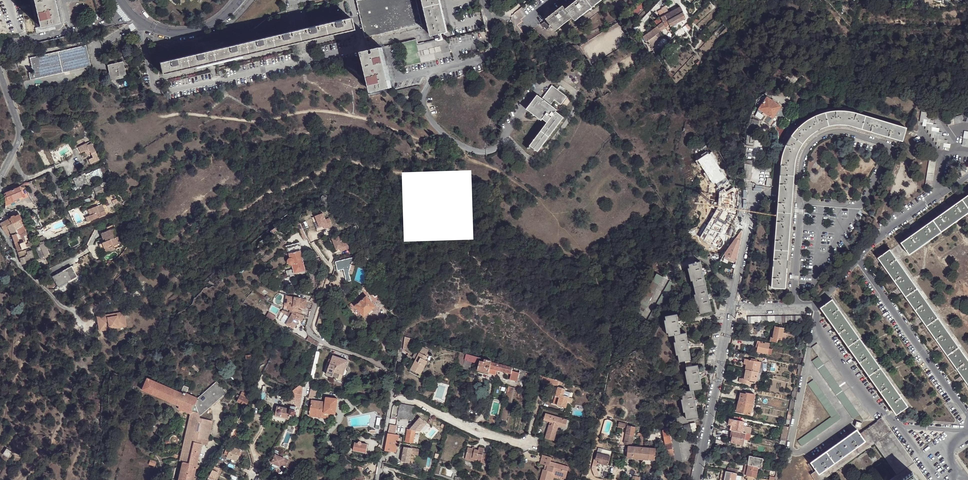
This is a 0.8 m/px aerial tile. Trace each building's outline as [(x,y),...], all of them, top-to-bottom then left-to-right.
[(40,27),(60,22),(55,0),(34,0),(40,27)] [(422,24),(416,0),(358,0),(357,0),(365,38),(422,24)] [(432,36),(436,35),(442,33),(447,32),(440,0),(424,0),(432,36)] [(550,27),(553,32),(571,18),(573,22),(601,0),(577,0),(564,10),(561,7),(544,20),(545,21),(550,27)] [(670,24),(669,25),(670,27),(681,21),(686,18),(680,7),(666,15),(665,15),(670,24)] [(666,14),(662,9),(658,11),(661,20),(659,20),(658,18),(654,21),(657,26),(643,37),(646,40),(644,41),(645,42),(648,40),(653,46),(661,40),(658,37),(656,34),(658,33),(661,31),(661,30),(669,25),(670,24),(665,15),(666,15),(666,14)] [(323,24),(326,35),(353,29),(350,17),(323,24)] [(544,31),(550,27),(545,21),(540,25),(544,31)] [(326,35),(323,24),(296,30),(298,42),(326,35)] [(55,25),(36,29),(37,34),(57,29),(55,25)] [(298,42),(296,30),(268,36),(271,48),(298,42)] [(271,48),(268,36),(241,43),(244,55),(271,48)] [(438,41),(437,40),(417,45),(416,40),(397,45),(403,67),(451,56),(448,38),(443,39),(438,41)] [(244,55),(241,43),(214,49),(217,61),(244,55)] [(86,45),(30,58),(33,72),(28,73),(30,80),(91,66),(86,45)] [(217,61),(214,49),(187,55),(190,67),(217,61)] [(392,88),(382,49),(364,53),(365,56),(364,56),(372,93),(392,88)] [(190,67),(187,55),(160,62),(162,74),(190,67)] [(107,65),(111,80),(126,77),(123,61),(107,65)] [(566,96),(552,86),(542,98),(550,104),(554,100),(561,104),(566,96)] [(538,151),(564,117),(563,117),(556,111),(557,109),(550,104),(542,98),(538,95),(527,109),(537,116),(542,120),(543,119),(547,122),(530,145),(535,149),(534,149),(535,150),(536,150),(538,151)] [(765,100),(761,106),(757,111),(755,115),(761,119),(772,126),(777,119),(780,120),(787,110),(767,97),(765,100)] [(850,111),(845,110),(837,110),(830,111),(827,112),(830,125),(832,124),(838,124),(844,124),(848,125),(865,130),(868,116),(850,111)] [(808,120),(805,123),(799,130),(793,138),(791,143),(803,150),(807,142),(813,134),(816,131),(821,128),(826,126),(830,125),(827,112),(822,113),(815,116),(808,120)] [(949,118),(951,125),(965,121),(963,115),(949,118)] [(907,128),(886,122),(883,120),(868,116),(865,130),(878,134),(883,135),(903,141),(907,128)] [(748,133),(747,145),(752,146),(753,146),(754,145),(754,143),(753,142),(753,139),(754,139),(754,137),(755,136),(755,134),(759,122),(750,119),(746,130),(747,130),(747,132),(748,133)] [(86,145),(85,143),(77,147),(80,153),(83,152),(85,155),(90,153),(92,157),(87,160),(90,164),(98,159),(90,143),(86,145)] [(795,173),(796,168),(796,167),(799,158),(803,150),(791,143),(789,147),(785,156),(782,166),(781,171),(780,187),(794,188),(795,173)] [(768,153),(776,154),(776,146),(769,145),(768,153)] [(926,186),(932,187),(937,160),(930,159),(926,186)] [(712,174),(722,176),(724,164),(714,162),(712,174)] [(752,176),(753,164),(745,164),(744,179),(750,180),(752,176)] [(89,183),(86,175),(85,173),(73,179),(78,190),(89,184),(89,183)] [(91,193),(94,201),(99,199),(97,194),(105,190),(102,182),(89,188),(91,193)] [(26,190),(24,186),(23,186),(7,192),(6,193),(10,202),(16,199),(19,198),(19,197),(22,195),(22,197),(22,198),(24,199),(26,199),(27,198),(27,196),(27,194),(25,190),(26,190)] [(780,187),(778,203),(778,208),(777,225),(791,226),(792,209),(792,204),(794,188),(780,187)] [(742,190),(732,190),(732,215),(742,216),(742,190)] [(963,199),(956,203),(947,210),(933,220),(942,232),(956,221),(965,215),(967,213),(967,206),(963,199)] [(89,216),(85,217),(87,222),(100,217),(99,213),(103,211),(101,205),(87,210),(89,216)] [(722,213),(720,219),(714,231),(719,233),(722,228),(723,228),(724,227),(724,225),(729,213),(730,213),(731,212),(731,210),(730,209),(726,207),(722,213)] [(325,213),(317,216),(321,227),(324,225),(328,224),(329,227),(333,225),(331,218),(327,219),(325,213)] [(19,214),(9,219),(15,228),(16,228),(17,232),(16,233),(19,235),(23,234),(23,233),(26,232),(20,219),(21,219),(19,214)] [(3,230),(7,228),(8,228),(10,231),(15,228),(9,219),(3,221),(3,220),(1,221),(0,220),(0,225),(3,230)] [(909,255),(928,242),(942,232),(933,220),(919,230),(900,243),(909,255)] [(107,246),(109,252),(114,250),(112,246),(120,243),(117,236),(115,237),(114,235),(116,234),(112,225),(105,228),(107,231),(100,234),(102,239),(103,239),(105,242),(103,242),(98,244),(100,249),(103,248),(107,246)] [(788,256),(791,226),(777,225),(775,255),(788,256)] [(731,261),(732,258),(736,260),(742,232),(723,258),(731,261)] [(11,235),(17,250),(26,247),(24,244),(23,241),(22,242),(19,235),(16,233),(11,235)] [(341,236),(333,239),(337,250),(341,248),(345,247),(346,250),(350,248),(347,241),(343,242),(341,236)] [(24,244),(26,247),(33,244),(44,240),(42,237),(24,244)] [(717,261),(720,258),(717,255),(718,253),(717,252),(720,249),(714,244),(714,245),(713,244),(714,240),(709,239),(708,242),(710,242),(709,245),(709,249),(712,249),(713,249),(712,254),(710,256),(717,261)] [(287,245),(289,253),(300,250),(298,242),(287,245)] [(45,244),(35,248),(40,258),(49,254),(46,247),(45,244)] [(890,273),(902,264),(891,249),(879,258),(890,273)] [(26,256),(26,255),(24,250),(17,252),(20,258),(26,256)] [(300,250),(289,253),(290,257),(289,258),(288,260),(288,261),(289,263),(290,264),(292,264),(294,273),(306,270),(304,264),(303,262),(303,261),(300,250)] [(31,253),(26,255),(26,256),(29,262),(34,259),(31,253)] [(786,288),(787,272),(787,267),(788,256),(775,255),(774,266),(773,270),(772,287),(786,288)] [(29,262),(26,256),(20,258),(22,264),(23,267),(25,267),(30,265),(29,262)] [(695,294),(698,307),(700,314),(712,311),(709,298),(708,294),(703,275),(703,271),(700,261),(688,264),(689,267),(692,280),(695,294)] [(890,273),(900,288),(911,303),(923,294),(912,279),(902,264),(890,273)] [(71,266),(61,271),(67,281),(77,276),(71,266)] [(67,281),(61,271),(52,276),(58,286),(67,281)] [(634,315),(640,319),(640,318),(662,277),(656,274),(634,315)] [(944,325),(934,310),(923,294),(911,303),(922,318),(932,333),(944,325)] [(286,295),(285,301),(289,302),(288,305),(287,309),(290,310),(300,314),(302,310),(297,308),(297,307),(305,309),(307,299),(286,295)] [(376,306),(367,296),(355,306),(364,316),(376,306)] [(838,334),(850,326),(832,299),(819,307),(838,334)] [(326,306),(323,305),(317,325),(317,326),(317,327),(318,327),(318,328),(327,322),(322,316),(326,306)] [(300,314),(290,310),(287,315),(290,317),(286,324),(293,328),(299,319),(301,321),(304,315),(300,314)] [(676,314),(664,316),(667,336),(673,335),(678,362),(685,361),(691,360),(686,332),(680,334),(676,314)] [(100,324),(102,331),(126,327),(125,317),(121,317),(121,315),(113,317),(114,319),(110,320),(109,317),(102,319),(103,324),(100,324)] [(640,318),(640,319),(637,325),(644,329),(647,322),(640,318)] [(932,333),(943,348),(954,363),(966,355),(955,340),(944,325),(932,333)] [(782,340),(783,332),(784,328),(775,326),(773,337),(771,337),(770,341),(777,342),(777,339),(780,339),(782,340)] [(838,334),(857,361),(869,352),(850,326),(838,334)] [(768,348),(770,343),(765,342),(765,343),(762,342),(762,341),(759,341),(758,345),(757,351),(767,354),(768,348)] [(423,346),(420,352),(426,355),(429,350),(423,346)] [(419,353),(416,358),(411,368),(421,374),(428,361),(426,359),(428,356),(426,355),(420,352),(419,353)] [(466,354),(460,352),(456,363),(463,365),(465,359),(466,354)] [(876,388),(888,379),(869,352),(857,361),(876,388)] [(479,357),(466,354),(465,359),(472,361),(477,363),(479,357)] [(335,371),(343,374),(344,374),(346,373),(346,371),(346,369),(345,368),(348,360),(336,356),(333,355),(332,359),(330,364),(326,374),(333,376),(335,371)] [(966,355),(954,363),(963,377),(965,378),(967,383),(967,358),(966,355)] [(491,361),(480,358),(477,369),(488,373),(489,368),(491,362),(491,361)] [(472,361),(465,359),(463,365),(462,367),(469,369),(472,361)] [(747,369),(759,372),(761,362),(753,361),(748,359),(748,360),(747,365),(746,369),(747,369)] [(513,367),(491,362),(489,368),(511,373),(510,379),(518,381),(519,377),(524,379),(524,376),(525,372),(525,370),(521,369),(520,373),(512,371),(513,367)] [(686,367),(685,367),(689,391),(681,392),(686,419),(698,417),(693,390),(702,388),(698,365),(692,366),(686,367)] [(757,382),(759,372),(747,369),(746,374),(744,379),(753,381),(757,382)] [(342,376),(343,374),(335,371),(333,376),(335,377),(335,379),(343,382),(344,380),(342,379),(342,376)] [(559,380),(543,375),(542,377),(541,382),(551,385),(551,383),(557,385),(559,380)] [(208,439),(212,421),(200,418),(200,416),(226,393),(216,382),(197,398),(186,393),(185,392),(184,394),(181,393),(146,377),(141,390),(178,407),(177,409),(189,414),(179,461),(182,462),(178,479),(194,479),(194,477),(196,469),(197,465),(202,444),(203,438),(208,439)] [(888,379),(876,388),(895,414),(907,406),(888,379)] [(807,384),(830,417),(836,413),(813,380),(807,384)] [(292,403),(291,405),(296,406),(300,407),(301,395),(302,395),(303,385),(300,384),(293,390),(292,398),(292,403)] [(501,419),(506,420),(508,410),(509,411),(515,387),(508,386),(501,419)] [(559,397),(557,405),(566,407),(569,397),(564,395),(566,389),(558,387),(555,396),(559,397)] [(318,389),(311,388),(308,398),(312,399),(312,396),(316,397),(318,389)] [(240,396),(248,400),(250,396),(251,394),(248,392),(247,394),(242,391),(240,396)] [(741,392),(739,401),(753,404),(755,394),(747,392),(746,394),(741,392)] [(241,407),(244,408),(248,400),(240,396),(237,394),(236,396),(239,397),(237,401),(243,404),(241,407)] [(336,411),(338,398),(326,397),(326,402),(312,400),(310,415),(330,418),(331,413),(331,410),(336,411)] [(753,404),(739,401),(737,411),(742,412),(745,412),(745,413),(751,414),(753,404)] [(416,406),(400,403),(398,417),(414,419),(416,406)] [(289,419),(291,405),(289,405),(288,408),(277,406),(275,416),(289,419)] [(551,425),(549,424),(545,438),(554,440),(559,425),(565,427),(567,419),(546,413),(543,420),(550,422),(551,422),(551,425)] [(836,413),(830,417),(798,440),(801,446),(840,419),(836,413)] [(732,429),(732,430),(739,432),(741,432),(746,433),(751,434),(752,427),(744,425),(744,422),(729,418),(728,424),(733,425),(732,429)] [(877,421),(882,428),(819,474),(816,470),(813,472),(811,474),(815,479),(821,479),(864,450),(874,443),(891,431),(881,418),(877,421)] [(670,428),(677,427),(675,419),(668,420),(670,428)] [(663,430),(669,429),(667,420),(662,421),(661,422),(663,430)] [(882,428),(877,421),(859,433),(856,429),(810,462),(816,470),(819,474),(882,428)] [(388,433),(395,434),(397,424),(394,423),(390,424),(388,433)] [(693,432),(692,428),(691,423),(684,425),(687,441),(694,440),(693,432)] [(626,427),(625,433),(633,435),(634,435),(635,427),(627,425),(626,427)] [(420,431),(408,428),(406,440),(405,441),(413,443),(418,444),(418,440),(420,440),(421,435),(419,435),(420,431)] [(665,443),(672,442),(669,429),(663,430),(665,443)] [(739,432),(732,430),(729,442),(731,442),(743,445),(745,439),(746,433),(741,432),(741,433),(739,433),(739,432)] [(676,463),(683,461),(678,431),(671,432),(676,463)] [(918,468),(891,431),(874,443),(896,475),(900,479),(901,479),(912,472),(918,468)] [(388,433),(385,450),(390,451),(396,452),(399,435),(395,434),(388,433)] [(628,443),(631,444),(633,435),(625,433),(623,441),(624,441),(623,443),(624,443),(628,444),(628,443)] [(368,445),(362,444),(362,443),(361,442),(360,441),(358,442),(358,443),(355,443),(353,450),(367,452),(368,445)] [(666,462),(675,462),(672,442),(665,443),(668,456),(666,462)] [(241,449),(231,445),(228,444),(224,452),(227,454),(226,455),(236,459),(241,449)] [(419,449),(404,446),(402,461),(410,462),(411,453),(418,455),(419,449)] [(472,456),(477,458),(481,459),(480,461),(487,463),(489,454),(483,452),(484,447),(479,446),(478,449),(475,448),(472,447),(468,446),(465,456),(472,458),(472,456)] [(632,459),(640,460),(641,448),(628,446),(627,457),(632,458),(632,459)] [(782,459),(785,448),(783,447),(782,449),(778,448),(776,458),(782,459)] [(6,448),(3,454),(3,455),(8,458),(12,452),(6,448)] [(641,448),(640,460),(649,461),(649,460),(654,460),(655,449),(641,448)] [(598,452),(596,460),(600,461),(599,463),(609,466),(612,456),(598,452)] [(288,460),(275,454),(271,463),(281,467),(282,465),(285,467),(288,460)] [(543,469),(539,479),(553,479),(554,475),(565,478),(569,466),(550,461),(551,457),(542,455),(540,463),(545,465),(547,465),(546,470),(543,469)] [(750,455),(749,465),(758,467),(762,468),(762,466),(764,458),(750,455)] [(781,466),(782,459),(776,458),(775,457),(774,465),(781,466)] [(758,467),(749,465),(747,472),(756,474),(758,467)] [(918,468),(912,472),(918,479),(926,479),(918,468)] [(726,471),(724,479),(736,479),(737,475),(737,473),(728,471),(726,471)]
